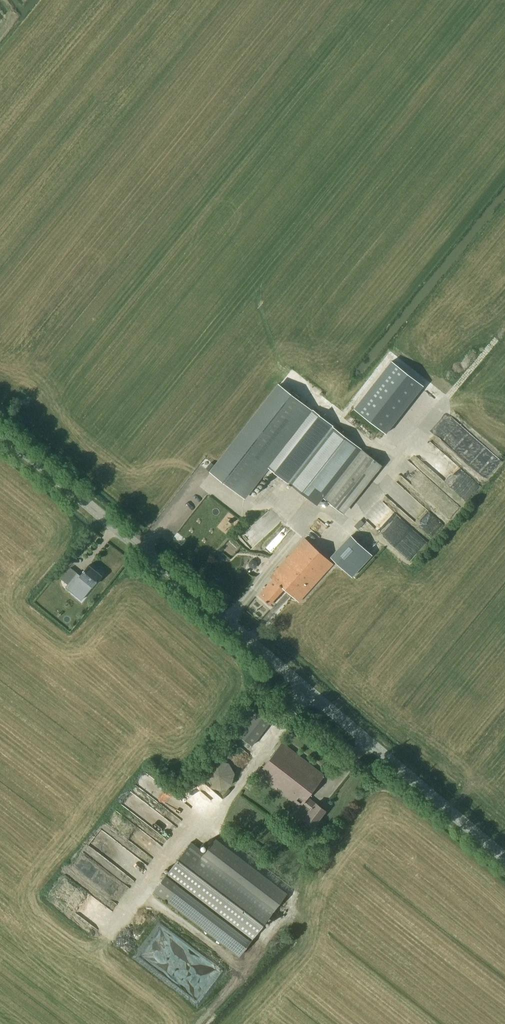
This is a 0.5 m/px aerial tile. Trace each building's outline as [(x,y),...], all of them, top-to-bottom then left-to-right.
[(358,414),(382,433),(419,386),(396,367),(358,414)] [(211,471),(243,496),(267,465),(307,414),(323,427),(327,421),(279,384),(211,471)] [(307,414),(267,465),(283,478),(323,427),(307,414)] [(448,416),(434,434),(486,477),(501,459),(448,416)] [(327,421),(323,427),(283,478),(318,505),(324,498),(344,514),(383,465),(327,421)] [(403,506),(415,515),(422,506),(410,497),(403,506)] [(265,515),(271,521),(276,517),(270,511),(265,515)] [(389,537),(368,517),(365,521),(358,527),(331,556),(352,576),(373,555),(372,554),(389,537)] [(333,563),(305,538),(271,576),(273,578),(259,595),(269,604),(284,588),(299,602),(333,563)] [(101,575),(88,565),(80,575),(71,567),(58,583),(65,588),(72,581),(78,586),(84,579),(93,586),(101,575)] [(271,722),(251,707),(233,731),(252,746),(271,722)] [(324,774),(282,742),(256,775),(299,808),(293,816),(301,823),(304,820),(313,827),(326,811),(316,803),(315,804),(307,798),(324,774)] [(237,744),(227,756),(239,765),(248,753),(237,744)] [(229,763),(218,760),(207,765),(204,777),(210,787),(222,791),(232,785),(235,773),(229,763)] [(285,894),(214,840),(204,852),(190,842),(164,876),(153,891),(239,956),(249,942),(285,894)]
